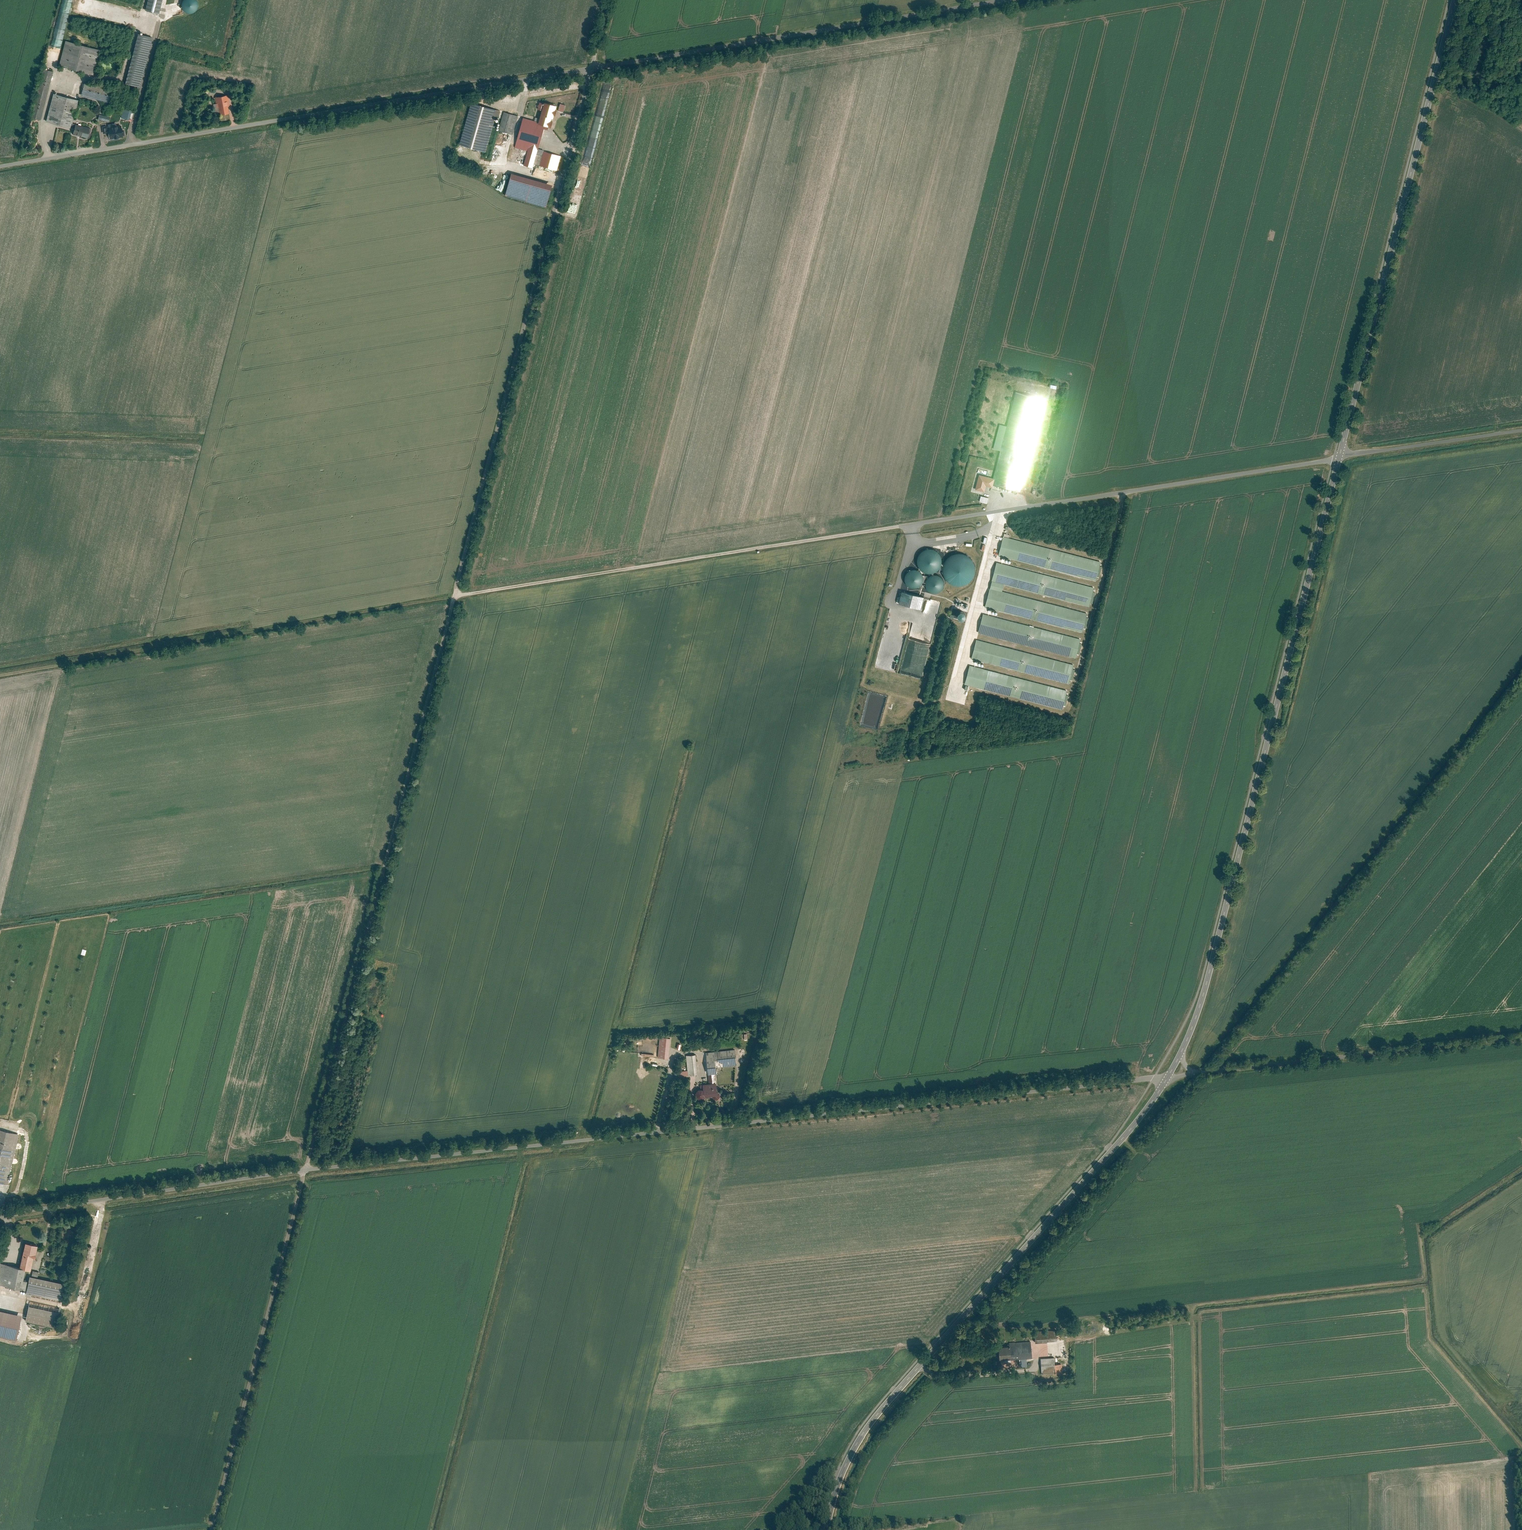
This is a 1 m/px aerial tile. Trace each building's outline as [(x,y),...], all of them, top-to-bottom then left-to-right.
[(77,11),(84,14),(89,1),(87,0),(81,0),(77,11)] [(159,13),(162,0),(148,0),(145,10),(159,13)] [(190,12),(193,12),(195,10),(197,8),(197,5),(197,3),(196,0),(195,0),(184,0),(183,2),(182,4),(182,7),(183,9),(185,11),(188,12),(190,12)] [(56,30),(65,32),(68,16),(59,15),(56,30)] [(125,83),(140,87),(153,37),(138,33),(125,83)] [(100,49),(65,40),(58,65),(93,75),(100,49)] [(50,92),(54,71),(46,69),(43,82),(46,83),(45,91),(50,92)] [(113,89),(85,82),(82,95),(109,102),(113,89)] [(79,99),(53,92),(45,121),(71,128),(79,99)] [(216,114),(229,112),(228,105),(230,105),(228,94),(216,97),(217,103),(214,103),(216,114)] [(540,155),(537,164),(559,170),(562,156),(545,151),(545,150),(538,148),(544,128),(549,129),(556,105),(540,101),(538,109),(542,110),(539,122),(524,118),(516,146),(528,150),(525,164),(533,166),(537,154),(540,155)] [(471,102),(459,144),(486,152),(498,109),(471,102)] [(518,115),(504,111),(499,130),(513,134),(518,115)] [(99,119),(109,121),(111,115),(100,113),(99,119)] [(72,132),(88,137),(91,127),(75,123),(72,132)] [(546,206),(552,184),(511,173),(505,195),(546,206)] [(1046,400),(1016,392),(1007,426),(999,425),(993,450),(1001,452),(994,479),(996,480),(994,487),(1022,494),(1046,400)] [(994,479),(979,476),(976,491),(985,494),(987,488),(993,490),(994,487),(996,480),(994,479)] [(1100,561),(1003,536),(998,555),(1095,581),(1100,561)] [(917,555),(916,559),(916,563),(918,567),(920,570),(924,572),(928,573),(932,573),(936,571),(939,568),(941,564),(941,560),(940,556),(938,552),(935,550),(931,548),(926,548),(923,550),(920,552),(917,555)] [(943,562),(942,567),(942,572),(944,577),(947,581),(951,584),(957,586),(962,585),(967,583),(972,579),(974,574),(975,569),(974,563),(971,559),(967,555),(961,553),(956,553),(951,555),(946,558),(943,562)] [(1094,587),(996,562),(991,581),(1089,607),(1094,587)] [(904,577),(904,580),(905,583),(907,586),(910,587),(913,588),(916,588),(919,587),(921,584),(923,582),(923,578),(923,575),(921,572),(919,570),(916,569),(912,569),(909,570),(907,572),(905,574),(904,577)] [(925,582),(925,585),(926,588),(928,591),(930,592),(933,593),(936,593),(939,592),(942,590),(943,587),(944,583),(943,580),(941,578),(939,575),(936,574),(933,574),(930,575),(927,577),(925,579),(925,582)] [(1087,613),(990,588),(985,607),(1082,633),(1087,613)] [(923,597),(901,591),(898,603),(921,608),(923,597)] [(952,614),(949,614),(949,616),(964,620),(966,613),(953,610),(952,614)] [(1080,639),(982,613),(977,633),(1075,658),(1080,639)] [(1073,665),(976,639),(971,659),(1068,684),(1073,665)] [(895,671),(898,662),(882,658),(881,661),(883,662),(882,667),(895,671)] [(1067,691),(969,665),(964,685),(1062,710),(1067,691)] [(744,1030),(745,1033),(739,1034),(739,1040),(749,1039),(749,1029),(744,1030)] [(671,1036),(660,1035),(658,1056),(669,1057),(671,1036)] [(736,1048),(706,1051),(708,1072),(715,1071),(717,1071),(717,1066),(737,1064),(736,1048)] [(696,1053),(686,1054),(689,1074),(698,1073),(696,1053)] [(718,1091),(715,1071),(708,1072),(709,1081),(703,1082),(704,1086),(699,1087),(696,1090),(697,1094),(700,1097),(702,1096),(705,1094),(712,1093),(713,1096),(715,1098),(719,1098),(721,1095),(720,1092),(718,1091)] [(0,1129),(0,1182),(5,1184),(19,1134),(0,1129)] [(37,1244),(24,1242),(19,1267),(25,1269),(30,1270),(32,1259),(35,1259),(37,1244)] [(0,1263),(0,1284),(24,1289),(27,1281),(22,1280),(25,1269),(19,1267),(0,1263)] [(64,1283),(29,1276),(25,1295),(60,1303),(64,1283)] [(58,1308),(29,1302),(25,1320),(54,1327),(58,1308)] [(15,1340),(21,1315),(0,1310),(0,1336),(15,1340)] [(1036,1331),(1036,1342),(1058,1340),(1057,1330),(1036,1331)] [(998,1346),(1000,1362),(1033,1358),(1032,1345),(1011,1347),(1010,1344),(998,1346)] [(1055,1357),(1041,1358),(1042,1373),(1062,1371),(1062,1364),(1056,1364),(1055,1357)]
